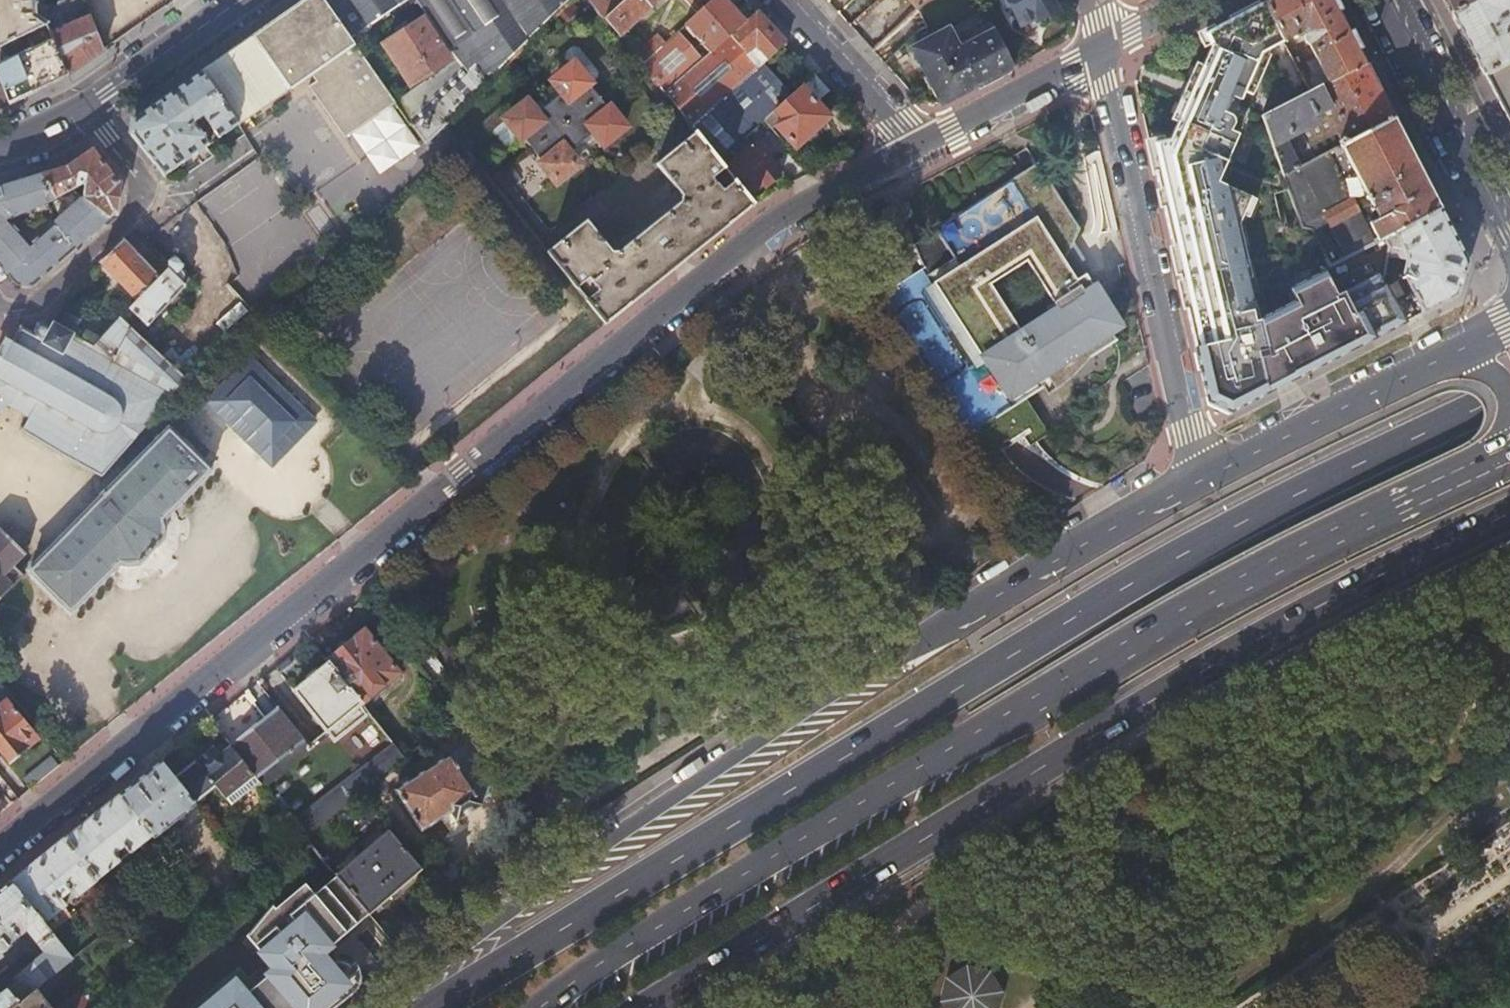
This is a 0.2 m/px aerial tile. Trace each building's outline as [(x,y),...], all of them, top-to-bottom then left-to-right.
[(51,33),(66,25),(57,1),(45,20),(36,12),(36,6),(41,6),(41,0),(0,0),(0,48),(48,26),(51,33)] [(103,51),(82,0),(61,0),(57,1),(66,25),(51,33),(67,77),(103,51)] [(237,124),(308,73),(313,80),(306,85),(342,136),(393,100),(348,35),(324,0),(305,0),(201,72),(237,124)] [(348,35),(403,0),(324,0),(348,35)] [(463,70),(409,122),(424,143),(448,120),(568,0),(416,0),(463,70)] [(602,19),(623,0),(586,0),(602,19)] [(602,19),(618,39),(652,9),(651,7),(659,0),(623,0),(602,19)] [(698,15),(684,27),(693,36),(688,40),(695,48),(700,45),(708,54),(745,21),(725,0),(715,0),(698,15)] [(698,15),(715,0),(684,0),(698,15)] [(916,10),(926,0),(907,0),(916,10)] [(1019,25),(1034,17),(1037,22),(1056,11),(1050,0),(1006,0),(1019,25)] [(1309,93),(1363,64),(1330,0),(1268,0),(1263,3),(1282,41),(1303,31),(1304,32),(1303,34),(1302,41),(1302,44),(1304,46),(1306,47),(1308,47),(1314,58),(1305,63),(1312,77),(1303,81),(1309,93)] [(1450,11),(1471,0),(1445,0),(1450,11)] [(1509,58),(1509,15),(1508,12),(1509,3),(1509,0),(1471,0),(1450,11),(1461,32),(1482,73),(1509,58)] [(1263,3),(1204,34),(1209,44),(1160,144),(1148,147),(1167,226),(1169,236),(1198,365),(1200,375),(1207,405),(1208,410),(1222,416),(1347,351),(1361,344),(1337,298),(1330,301),(1321,283),(1286,300),(1292,314),(1257,331),(1236,230),(1240,223),(1243,224),(1251,205),(1214,187),(1235,141),(1226,137),(1228,131),(1228,129),(1228,127),(1228,126),(1227,124),(1226,123),(1221,119),(1229,104),(1235,107),(1240,98),(1245,101),(1264,61),(1258,58),(1284,45),(1282,41),(1263,3)] [(785,44),(756,12),(745,21),(708,54),(700,61),(665,91),(693,124),(757,68),(761,64),(762,63),(766,60),(785,44)] [(410,82),(447,59),(422,20),(385,43),(410,82)] [(67,77),(51,33),(48,26),(0,48),(0,83),(8,105),(67,77)] [(940,104),(1011,66),(993,31),(957,50),(946,30),(911,48),(940,104)] [(665,44),(640,66),(662,94),(665,91),(700,61),(676,34),(665,44)] [(657,35),(633,57),(640,66),(665,44),(657,35)] [(1482,73),(1509,126),(1509,58),(1482,73)] [(717,162),(763,121),(774,111),(791,95),(762,63),(761,64),(757,68),(693,124),(689,127),(693,132),(717,162)] [(1273,112),(1260,118),(1281,176),(1295,168),(1283,141),(1297,133),(1315,123),(1315,122),(1319,119),(1317,114),(1327,109),(1336,126),(1332,129),(1333,131),(1304,146),(1311,160),(1391,118),(1363,64),(1309,93),(1273,112)] [(588,83),(573,65),(553,81),(562,93),(536,114),(526,102),(505,119),(520,138),(522,137),(542,162),(541,163),(556,182),(576,165),(567,154),(593,132),(603,144),(623,126),(609,109),(608,109),(587,84),(588,83)] [(164,176),(237,124),(201,72),(165,97),(135,118),(133,124),(132,133),(164,176)] [(815,103),(827,90),(813,75),(791,95),(774,111),(781,119),(774,126),(795,148),(828,118),(815,103)] [(1295,168),(1281,176),(1286,189),(1293,208),(1300,229),(1307,232),(1321,258),(1326,268),(1381,238),(1438,208),(1391,118),(1311,160),(1295,168)] [(586,300),(605,324),(751,205),(745,197),(733,182),(720,192),(710,179),(723,170),(717,162),(693,132),(655,164),(681,196),(680,203),(618,253),(612,252),(585,221),(547,252),(576,288),(588,278),(598,291),(586,300)] [(1283,141),(1295,168),(1311,160),(1304,146),(1297,133),(1283,141)] [(733,182),(745,197),(761,184),(764,188),(780,176),(756,145),(723,170),(733,182)] [(84,198),(110,216),(114,213),(117,189),(117,185),(92,148),(65,167),(35,176),(55,206),(78,194),(78,182),(85,182),(84,198)] [(249,164),(193,201),(243,276),(299,239),(249,164)] [(1087,288),(1082,280),(1072,286),(1058,265),(1075,235),(1056,205),(1033,168),(910,246),(917,272),(889,289),(899,305),(889,312),(896,324),(883,332),(897,354),(924,399),(978,490),(1008,471),(997,453),(1011,445),(1020,439),(1027,450),(1032,446),(1045,438),(1021,401),(1037,390),(1043,399),(1055,391),(1066,382),(1078,370),(1084,361),(1109,345),(1106,340),(1116,334),(1087,288)] [(11,222),(55,206),(35,176),(8,183),(0,186),(0,193),(11,222)] [(11,222),(0,193),(0,265),(25,292),(51,270),(72,251),(50,227),(26,246),(5,224),(11,222)] [(50,227),(72,251),(92,233),(110,216),(84,198),(50,227)] [(1401,276),(1421,313),(1431,307),(1454,295),(1465,260),(1438,208),(1381,238),(1386,249),(1385,256),(1405,260),(1403,269),(1380,281),(1383,286),(1401,276)] [(185,228),(157,249),(165,257),(162,260),(168,266),(161,274),(138,299),(130,307),(147,323),(188,277),(179,268),(201,250),(185,228)] [(134,248),(123,238),(100,261),(138,299),(161,274),(134,248)] [(1337,298),(1361,344),(1402,322),(1383,286),(1380,281),(1378,276),(1337,298)] [(254,315),(227,284),(215,296),(237,321),(209,348),(214,353),(254,315)] [(4,402),(24,413),(17,426),(25,432),(90,467),(96,454),(92,449),(100,448),(106,448),(109,447),(114,444),(122,440),(128,445),(186,379),(120,315),(89,351),(91,352),(85,362),(67,352),(74,351),(76,346),(74,341),(70,339),(71,337),(73,338),(74,336),(72,335),(73,333),(71,332),(70,334),(54,324),(54,325),(51,323),(51,325),(53,326),(52,327),(42,321),(37,322),(34,327),(35,332),(34,334),(20,326),(15,333),(11,341),(5,338),(5,340),(0,348),(0,407),(4,402)] [(275,441),(311,403),(255,352),(219,390),(275,441)] [(130,566),(132,565),(134,564),(136,564),(137,564),(138,564),(139,564),(151,551),(163,539),(163,538),(163,537),(164,532),(164,529),(164,526),(162,520),(183,498),(191,490),(200,481),(211,470),(190,449),(184,444),(169,429),(168,428),(154,443),(148,449),(138,459),(119,478),(105,493),(104,492),(102,495),(93,505),(77,521),(54,544),(48,551),(28,571),(36,578),(49,592),(71,613),(91,592),(103,580),(109,574),(120,563),(122,564),(126,566),(130,566)] [(17,571),(11,565),(24,552),(0,529),(0,588),(17,571)] [(327,661),(360,704),(399,672),(362,629),(325,659),(327,661)] [(326,645),(316,634),(309,639),(319,651),(326,645)] [(327,732),(360,704),(327,661),(293,690),(327,732)] [(8,763),(25,749),(24,748),(35,738),(2,700),(0,702),(0,753),(8,763)] [(303,837),(352,797),(341,784),(304,737),(278,705),(228,746),(257,781),(303,837)] [(228,737),(245,725),(232,707),(215,719),(228,737)] [(501,786),(472,740),(458,749),(396,789),(422,830),(449,812),(454,820),(480,802),(479,800),(501,786)] [(358,793),(403,757),(392,744),(341,784),(352,797),(358,793)] [(257,781),(228,746),(218,754),(212,747),(172,779),(192,803),(214,786),(229,804),(257,781)] [(172,779),(158,761),(118,793),(150,834),(153,838),(193,805),(192,803),(172,779)] [(150,834),(118,793),(62,838),(95,878),(118,860),(113,853),(118,849),(124,856),(150,834)] [(419,867),(358,793),(352,797),(303,837),(335,875),(367,912),(419,867)] [(95,878),(62,838),(8,882),(41,923),(64,905),(58,898),(63,893),(69,900),(95,878)] [(367,912),(335,875),(313,894),(303,883),(273,909),(271,906),(246,935),(273,968),(245,990),(238,983),(214,1004),(210,998),(198,1007),(322,1007),(349,985),(350,983),(351,982),(351,981),(352,980),(352,978),(352,977),(352,975),(352,974),(352,973),(352,971),(351,970),(351,969),(350,968),(349,967),(348,965),(344,962),(339,960),(334,960),(331,961),(329,962),(317,948),(325,942),(328,945),(367,912)] [(8,882),(0,888),(0,952),(9,945),(7,943),(24,930),(42,953),(31,962),(45,979),(69,959),(41,923),(8,882)] [(348,965),(349,967),(350,968),(351,969),(351,970),(352,971),(352,973),(352,974),(352,975),(352,977),(352,978),(352,980),(351,981),(351,982),(350,983),(349,985),(322,1007),(332,1007),(354,990),(357,987),(358,983),(359,979),(360,975),(360,972),(359,968),(358,964),(354,960),(348,965)] [(35,987),(45,979),(31,962),(11,979),(13,981),(0,991),(0,1007),(9,1007),(35,987)] [(947,975),(941,1000),(946,1007),(1000,1007),(1005,990),(992,968),(968,963),(947,975)] [(214,1004),(238,983),(234,978),(210,998),(214,1004)] [(35,987),(9,1007),(51,1007),(35,987)]
